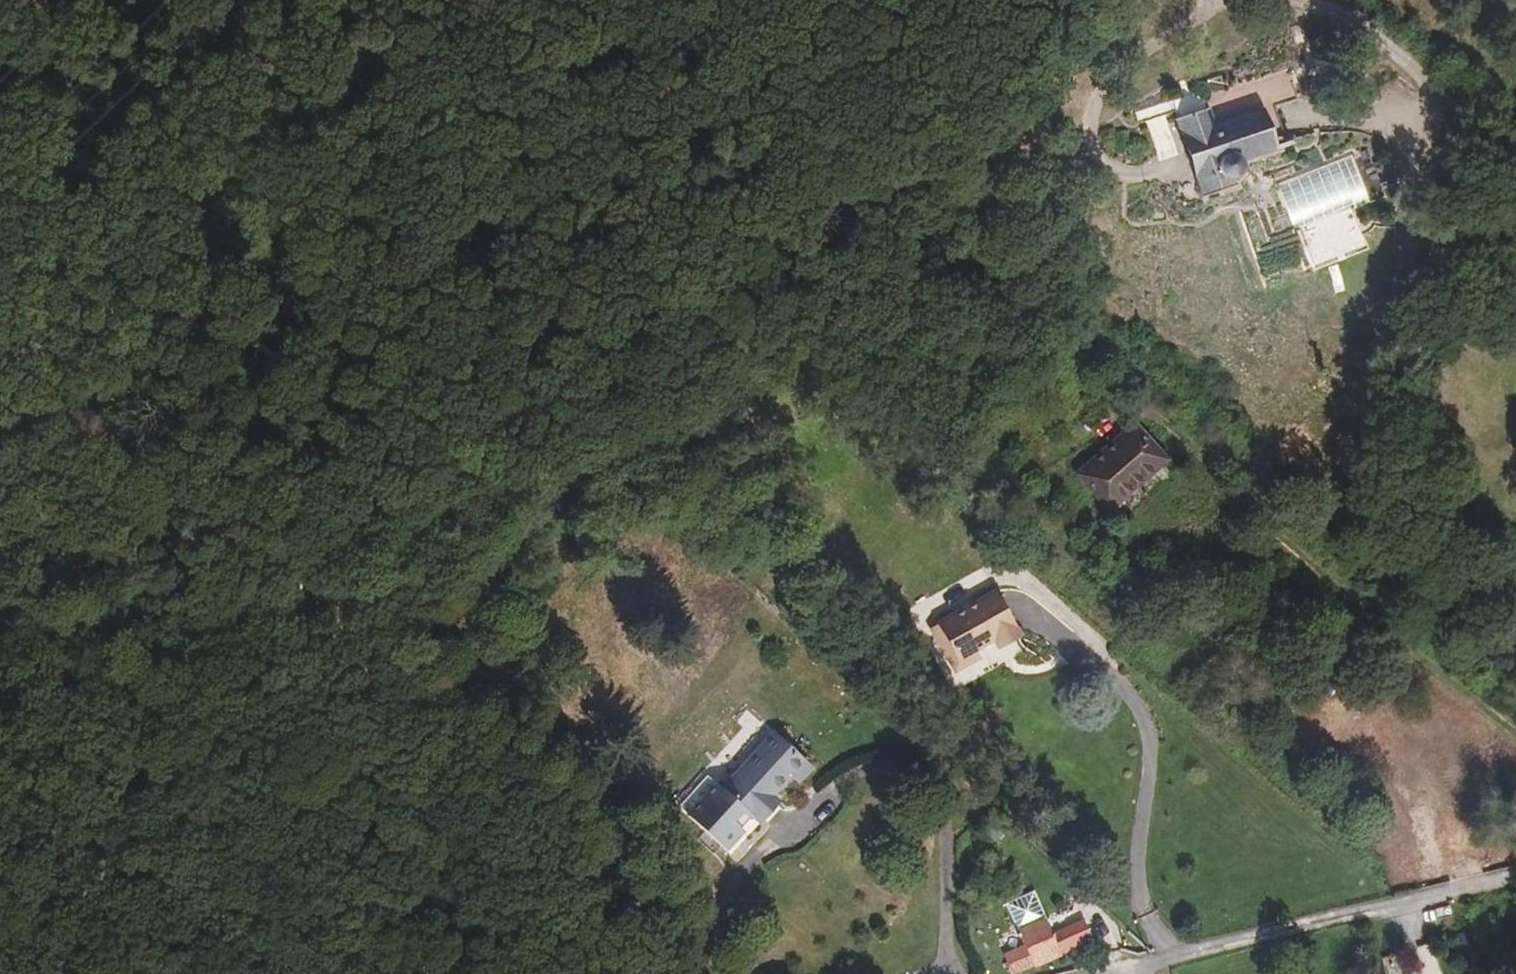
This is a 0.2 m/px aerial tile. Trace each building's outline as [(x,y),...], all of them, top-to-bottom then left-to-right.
[(1213,93),(1225,90),(1221,77),(1209,81),(1213,93)] [(1240,163),(1278,149),(1265,108),(1274,104),(1264,78),(1225,90),(1234,118),(1214,125),(1208,109),(1177,120),(1203,196),(1235,185),(1233,177),(1238,173),(1240,171),(1240,166),(1240,163)] [(1288,146),(1274,104),(1265,108),(1278,149),(1288,146)] [(1135,423),(1077,473),(1110,511),(1167,461),(1135,423)] [(1006,611),(1000,601),(995,592),(930,629),(955,672),(980,659),(976,650),(992,642),(996,649),(1020,635),(1006,611)] [(812,768),(774,733),(724,787),(709,773),(679,805),(730,853),(760,821),(779,801),(775,796),(783,787),(792,778),(799,782),(812,768)] [(1048,923),(1038,900),(1012,911),(1022,934),(1048,923)] [(1092,941),(1085,923),(1054,936),(1053,934),(1052,934),(1052,932),(1048,923),(1022,934),(1028,948),(1004,958),(1011,973),(1016,973),(1092,941)]
